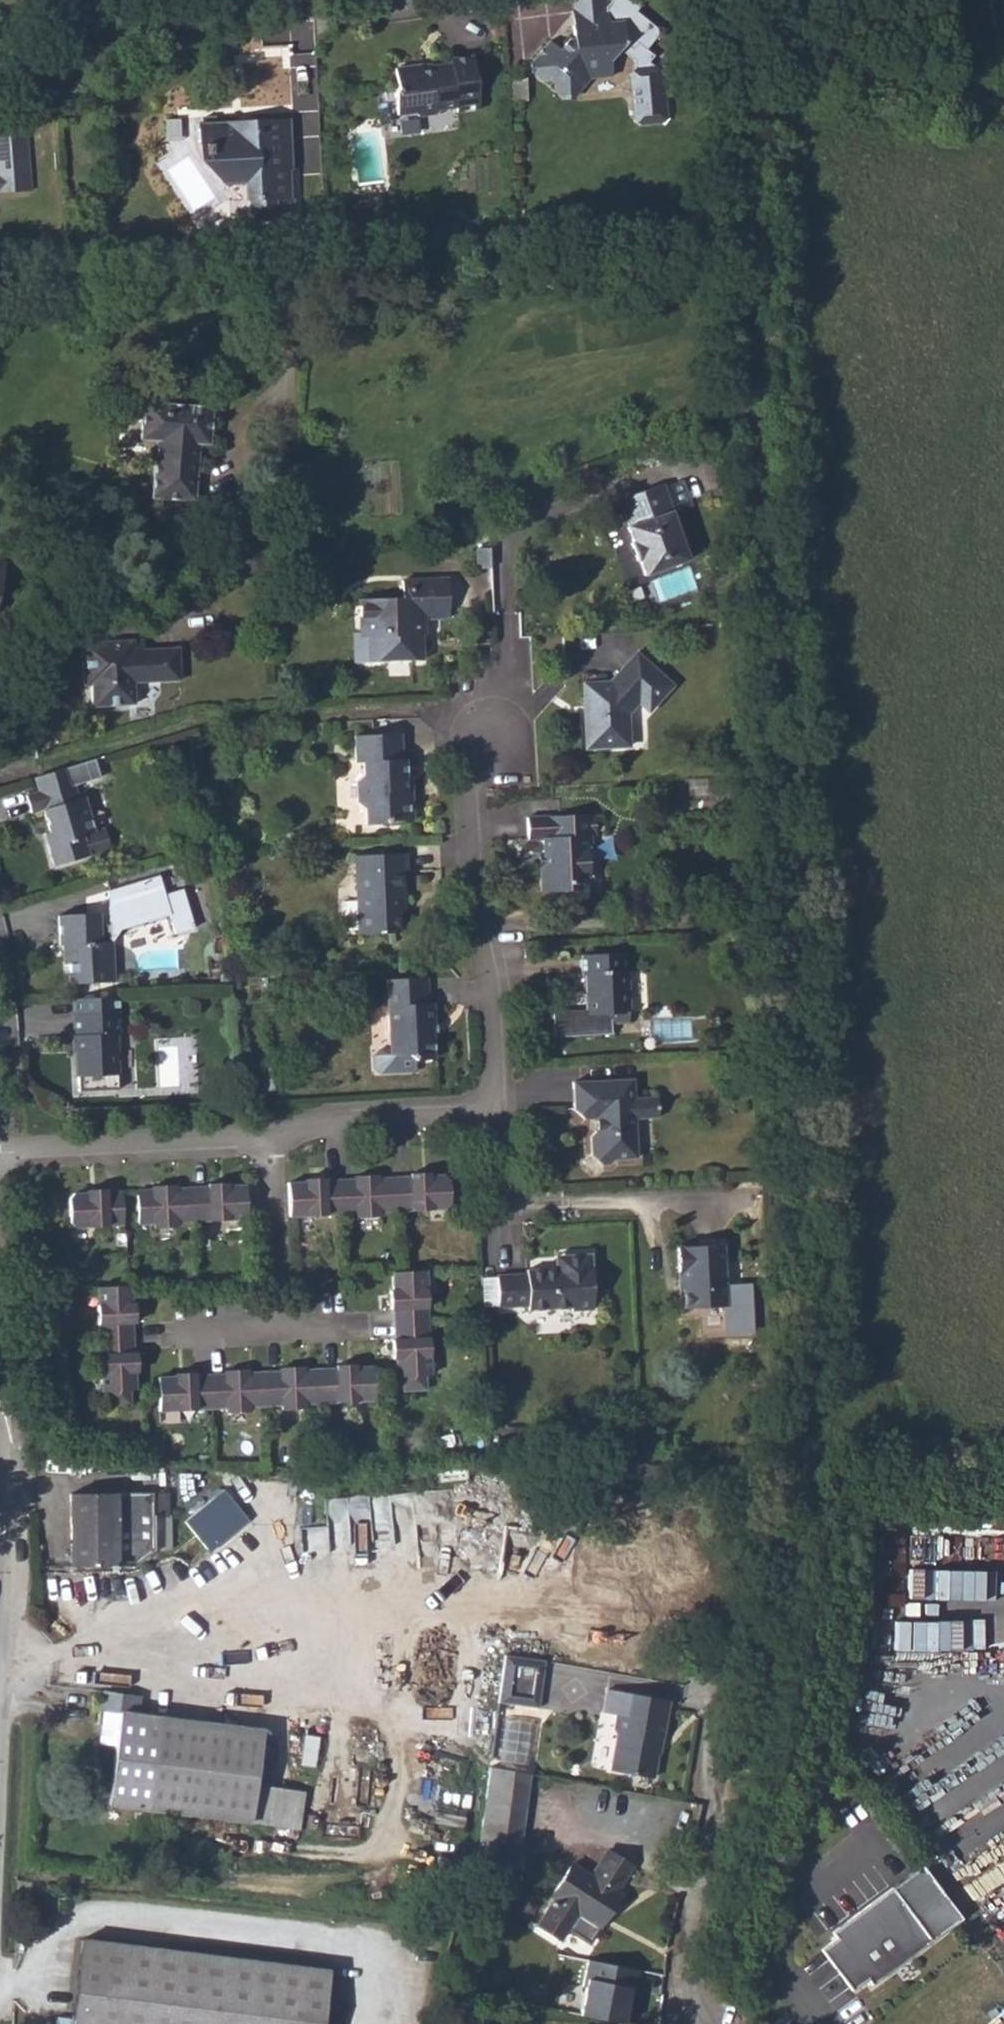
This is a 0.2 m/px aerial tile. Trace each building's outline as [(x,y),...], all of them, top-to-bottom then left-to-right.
[(607,23),(604,0),(571,0),(574,25),(591,24),(607,23)] [(622,42),(620,21),(607,23),(596,34),(592,31),(591,24),(574,25),(574,35),(568,36),(557,47),(547,38),(528,59),(529,69),(557,97),(568,96),(583,77),(607,75),(605,60),(617,47),(622,42)] [(592,31),(596,34),(607,23),(591,24),(592,31)] [(647,61),(652,55),(635,40),(629,47),(647,61)] [(631,60),(632,70),(625,78),(629,130),(637,138),(655,136),(661,129),(657,72),(652,67),(647,67),(647,61),(629,47),(622,42),(617,47),(631,60)] [(392,111),(410,109),(415,113),(430,112),(435,106),(451,105),(452,110),(474,107),(468,55),(446,57),(446,62),(431,64),(431,67),(417,68),(416,65),(390,68),(392,86),(389,89),(392,111)] [(203,121),(195,127),(195,141),(202,145),(203,156),(208,156),(208,159),(217,167),(230,167),(245,179),(246,198),(251,197),(252,217),(275,216),(274,196),(286,195),(288,195),(287,167),(290,167),(287,120),(251,120),(251,124),(232,124),(232,121),(203,121)] [(31,188),(29,125),(0,127),(0,189),(31,188)] [(275,216),(287,215),(286,195),(274,196),(275,216)] [(193,499),(197,443),(207,443),(210,407),(142,402),(139,437),(156,439),(151,497),(193,499)] [(636,539),(634,540),(639,556),(637,557),(642,572),(645,571),(649,586),(696,568),(680,523),(682,522),(671,494),(626,509),(636,539)] [(475,550),(476,571),(490,570),(489,550),(475,550)] [(375,640),(377,662),(421,660),(420,634),(417,634),(417,627),(423,620),(422,606),(447,605),(446,578),(399,580),(399,598),(358,600),(359,633),(366,640),(375,640)] [(718,627),(737,627),(736,615),(718,616),(718,627)] [(356,662),(377,662),(375,640),(366,640),(359,633),(355,632),(356,662)] [(94,669),(94,684),(92,685),(93,704),(135,702),(135,681),(181,678),(180,646),(145,649),(143,638),(83,642),(84,669),(94,669)] [(602,740),(603,747),(625,747),(625,713),(636,702),(647,713),(671,688),(637,653),(611,681),(583,684),(586,740),(602,740)] [(85,685),(92,685),(94,684),(94,669),(84,669),(85,685)] [(357,763),(366,763),(366,775),(358,782),(359,800),(366,807),(367,823),(384,822),(389,816),(413,815),(412,790),(407,790),(405,760),(402,760),(400,735),(356,736),(357,763)] [(587,749),(603,747),(602,740),(586,740),(587,749)] [(48,787),(69,781),(65,767),(44,773),(48,787)] [(41,789),(46,805),(45,807),(51,828),(53,828),(57,840),(48,842),(53,862),(87,853),(82,834),(93,831),(84,796),(78,797),(73,780),(69,781),(48,787),(41,789)] [(528,838),(541,837),(542,867),(539,867),(540,890),(560,890),(568,882),(584,881),(583,835),(593,834),(592,814),(527,816),(528,838)] [(48,842),(57,840),(53,828),(51,828),(45,831),(48,842)] [(403,901),(403,871),(406,871),(405,853),(356,855),(358,933),(397,932),(397,921),(398,915),(398,901),(403,901)] [(198,929),(187,886),(166,891),(162,873),(86,893),(90,910),(99,908),(105,932),(172,915),(177,934),(198,929)] [(398,915),(406,915),(406,901),(403,901),(398,901),(398,915)] [(57,945),(62,945),(65,983),(112,980),(110,942),(100,943),(99,912),(55,914),(57,945)] [(738,946),(726,947),(726,960),(739,959),(738,946)] [(621,953),(577,954),(578,976),(582,976),(583,993),(588,1000),(589,1009),(548,1010),(549,1035),(606,1033),(605,1023),(623,1022),(623,1011),(623,981),(622,971),(621,953)] [(642,970),(622,971),(623,981),(623,1011),(643,1011),(642,970)] [(426,1034),(427,1026),(431,1026),(430,1004),(425,1003),(424,977),(385,978),(386,1050),(386,1055),(403,1055),(411,1061),(427,1061),(428,1034),(426,1034)] [(96,1070),(97,1075),(115,1074),(115,1035),(119,1034),(118,1011),(74,1013),(75,1070),(96,1070)] [(435,1034),(435,1026),(431,1026),(427,1026),(426,1034),(428,1034),(435,1034)] [(386,1055),(386,1050),(375,1050),(369,1057),(369,1068),(375,1074),(411,1073),(411,1061),(403,1055),(386,1055)] [(572,1106),(583,1115),(596,1115),(596,1129),(592,1129),(588,1135),(588,1153),(599,1163),(606,1163),(612,1155),(632,1155),(631,1118),(651,1117),(650,1098),(632,1098),(630,1079),(572,1082),(572,1106)] [(320,1185),(318,1181),(301,1181),(300,1185),(284,1185),(285,1216),(336,1214),(353,1213),(353,1217),(377,1216),(377,1213),(392,1211),(439,1209),(445,1204),(445,1185),(439,1180),(427,1181),(426,1177),(405,1178),(405,1181),(391,1182),(376,1182),(376,1179),(353,1180),(352,1182),(350,1184),(335,1184),(320,1185)] [(135,1223),(149,1222),(150,1226),(173,1225),(174,1222),(190,1220),(220,1219),(241,1219),(241,1210),(241,1193),(240,1187),(224,1188),(224,1184),(221,1184),(206,1185),(206,1189),(189,1189),(174,1190),(173,1186),(150,1187),(150,1191),(132,1192),(135,1223)] [(120,1223),(118,1192),(100,1193),(99,1189),(82,1189),(81,1193),(69,1194),(65,1199),(66,1221),(71,1225),(120,1223)] [(681,1277),(682,1296),(683,1316),(724,1315),(722,1250),(677,1252),(678,1277),(681,1277)] [(497,1307),(525,1306),(526,1309),(569,1308),(569,1311),(591,1310),(588,1255),(556,1256),(556,1269),(525,1270),(525,1274),(496,1275),(497,1307)] [(387,1293),(384,1294),(384,1313),(390,1313),(390,1326),(391,1342),(386,1341),(388,1363),(391,1363),(392,1381),(398,1381),(399,1395),(423,1394),(422,1380),(427,1380),(425,1324),(422,1272),(394,1273),(387,1273),(387,1293)] [(96,1339),(98,1391),(104,1391),(105,1405),(126,1404),(125,1390),(131,1390),(130,1372),(134,1372),(133,1352),(129,1352),(128,1338),(128,1322),(132,1322),(131,1301),(127,1302),(126,1285),(121,1285),(94,1286),(96,1339)] [(152,1412),(204,1410),(220,1409),(221,1415),(245,1414),(246,1409),(261,1408),(275,1407),(276,1412),(301,1412),(301,1407),(317,1406),(369,1404),(369,1381),(368,1370),(352,1371),(352,1367),(332,1368),(332,1371),(316,1372),(299,1372),(298,1369),(275,1369),(275,1372),(260,1373),(243,1374),(243,1370),(219,1371),(219,1374),(203,1375),(188,1375),(188,1372),(168,1373),(168,1376),(150,1377),(152,1404),(152,1412)] [(71,1565),(132,1565),(152,1551),(170,1550),(170,1518),(168,1518),(167,1497),(164,1494),(69,1495),(71,1565)] [(236,1528),(213,1499),(185,1521),(207,1549),(236,1528)] [(212,1557),(242,1535),(236,1528),(207,1549),(212,1557)] [(548,1647),(507,1641),(501,1688),(541,1694),(548,1647)] [(615,1709),(612,1726),(616,1730),(610,1768),(651,1775),(655,1747),(658,1748),(667,1698),(604,1687),(602,1707),(615,1709)] [(119,1713),(115,1746),(108,1805),(251,1822),(262,1731),(135,1715),(136,1696),(104,1692),(102,1706),(102,1711),(119,1713)] [(115,1746),(119,1713),(102,1711),(99,1744),(115,1746)] [(529,1760),(534,1718),(498,1715),(493,1756),(529,1760)] [(517,1864),(530,1773),(489,1766),(476,1858),(517,1864)] [(538,1926),(559,1940),(568,1927),(589,1942),(600,1927),(620,1895),(615,1891),(630,1867),(606,1850),(590,1875),(571,1864),(551,1896),(555,1899),(538,1926)] [(961,1916),(921,1864),(832,1931),(837,1937),(821,1948),(852,1989),(868,1978),(872,1983),(961,1916)] [(328,1973),(81,1942),(71,2023),(322,2023),(328,1973)] [(711,1945),(714,1961),(724,1959),(722,1944),(711,1945)] [(639,1965),(589,1957),(581,2012),(630,2019),(639,1965)] [(70,2016),(57,2016),(57,2023),(70,2023),(70,2016)]
